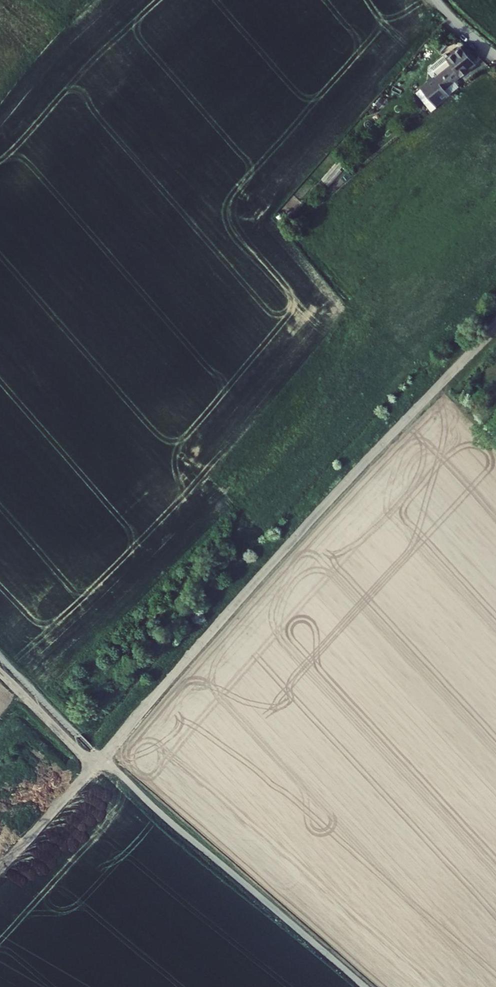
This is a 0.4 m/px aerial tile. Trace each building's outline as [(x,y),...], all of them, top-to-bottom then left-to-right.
[(479,61),(464,44),(449,57),(446,55),(431,68),(439,77),(424,90),(440,107),(445,103),(443,101),(452,93),(446,86),(456,77),(458,79),(479,61)] [(459,375),(467,384),(477,374),(469,365),(459,375)]
